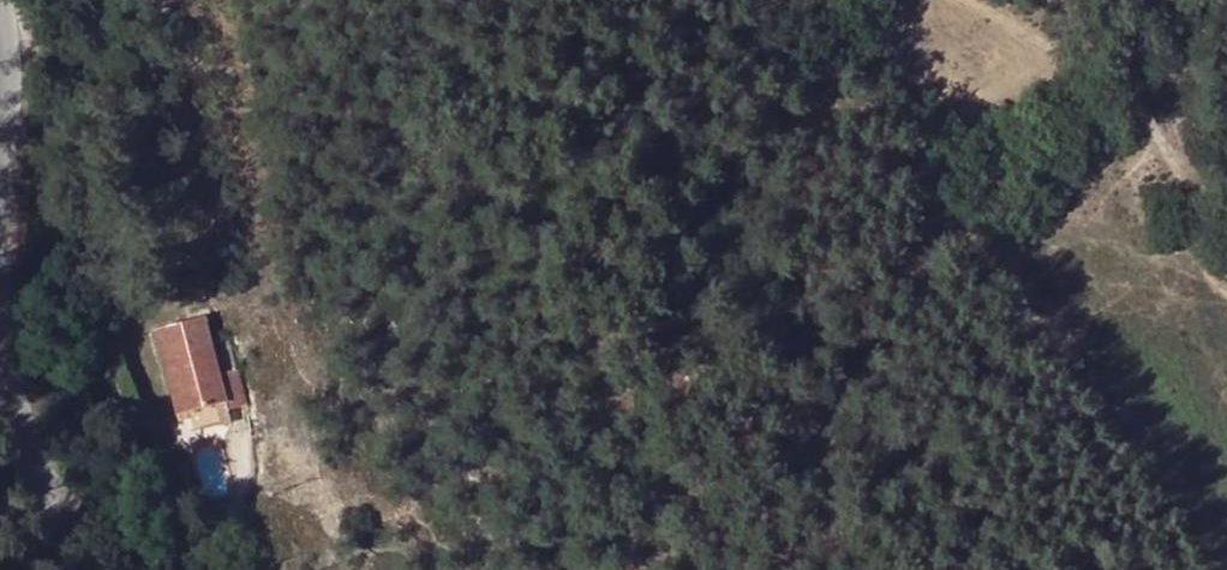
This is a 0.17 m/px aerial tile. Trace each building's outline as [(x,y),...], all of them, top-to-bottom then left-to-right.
[(203,319),(154,331),(168,383),(177,381),(185,412),(216,404),(226,402),(217,375),(203,319)] [(223,352),(229,372),(237,370),(232,350),(224,351),(223,352)] [(217,375),(226,402),(228,410),(246,405),(237,370),(229,372),(217,375)] [(185,412),(177,381),(168,383),(175,415),(185,412)] [(228,410),(226,402),(216,404),(221,425),(231,422),(228,410)]
